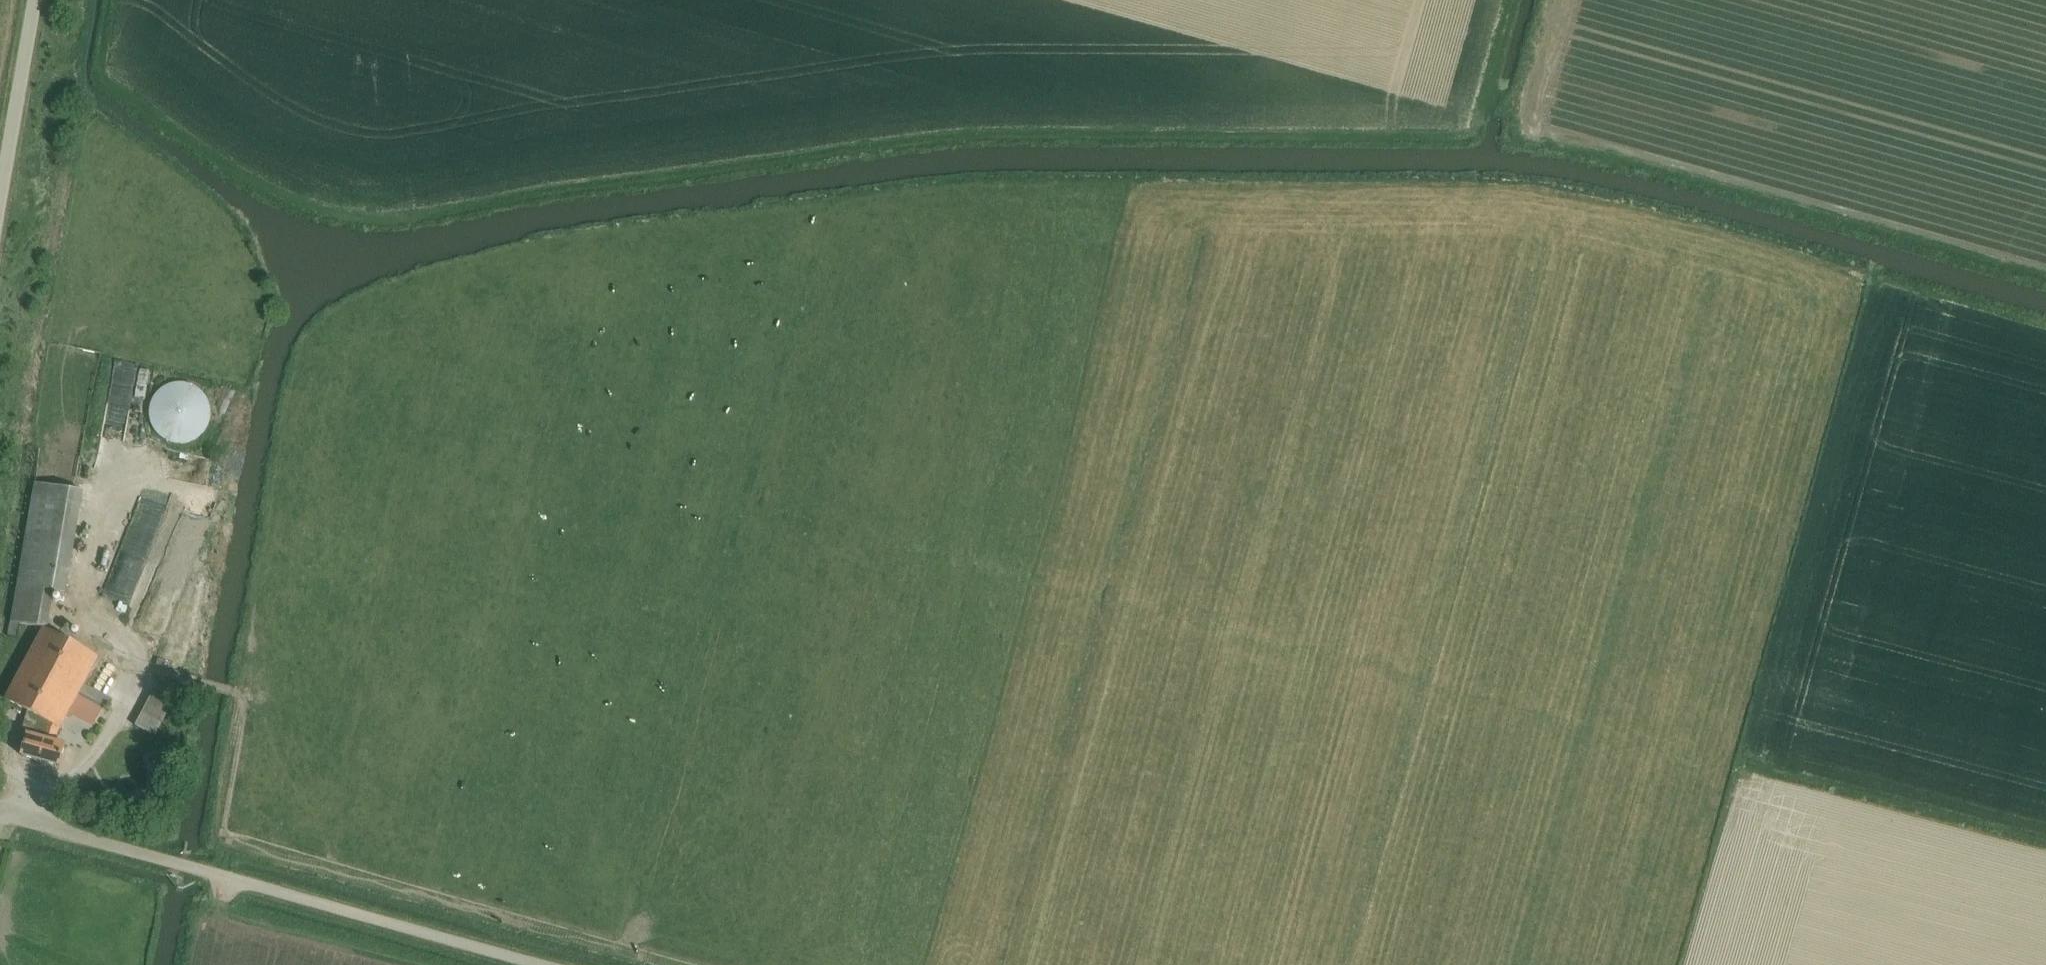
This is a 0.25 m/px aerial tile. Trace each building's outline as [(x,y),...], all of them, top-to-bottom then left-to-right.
[(151,394),(156,366),(146,364),(142,392),(151,394)] [(111,397),(108,466),(125,467),(129,398),(111,397)] [(64,592),(67,573),(81,490),(34,482),(10,621),(43,627),(47,628),(54,591),(64,592)] [(96,572),(112,578),(123,549),(106,543),(96,572)] [(109,696),(84,682),(98,657),(43,627),(5,698),(27,710),(20,732),(26,734),(21,755),(59,765),(64,744),(54,741),(59,725),(77,693),(103,707),(109,696)] [(154,734),(180,685),(159,677),(134,723),(154,734)]
